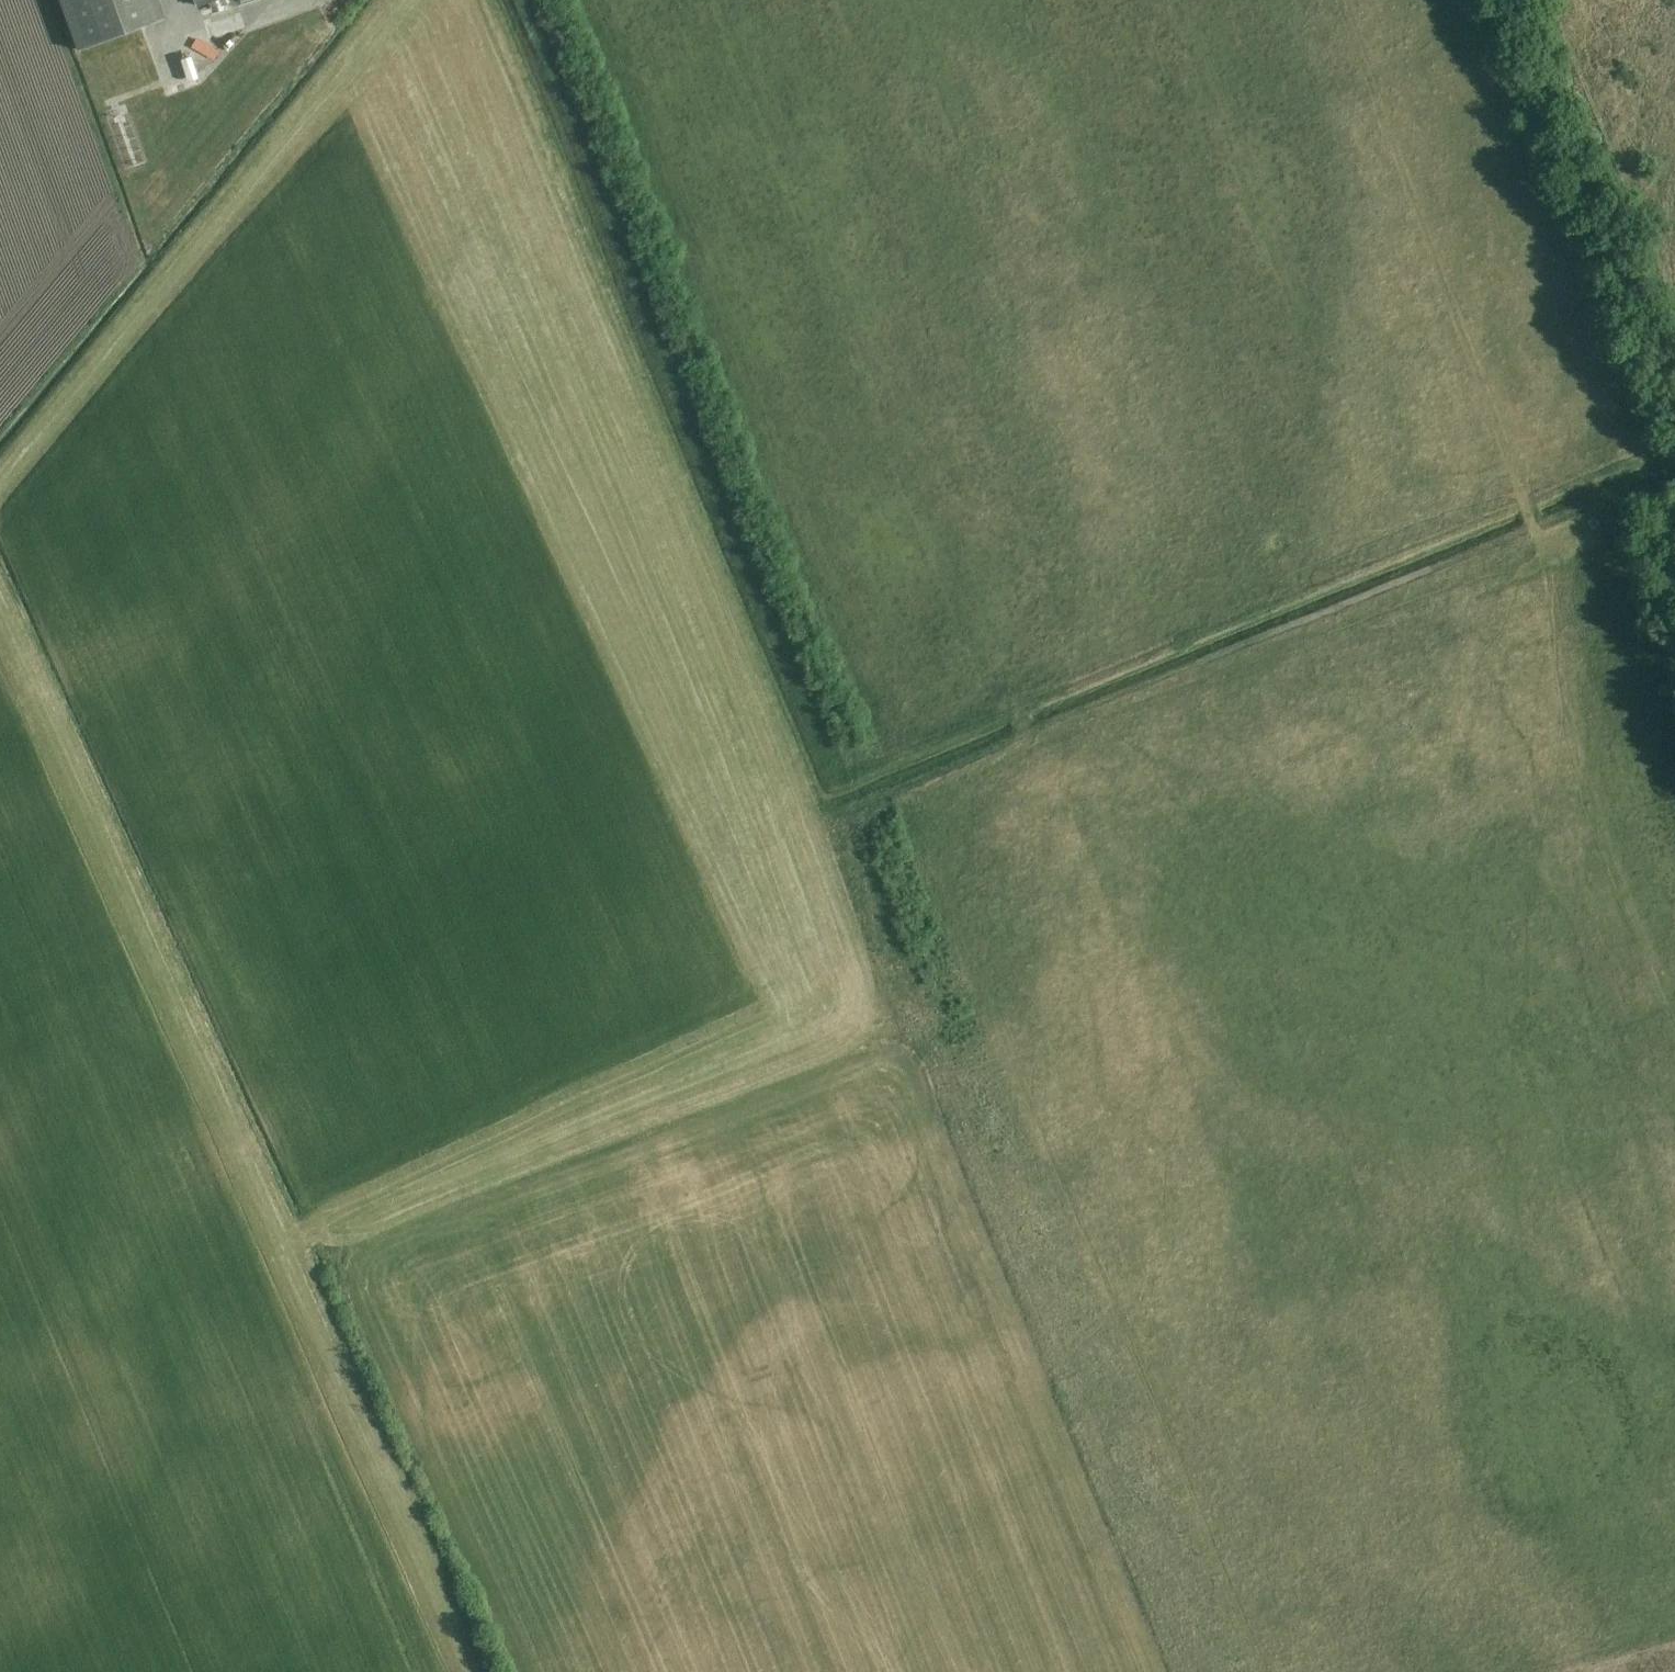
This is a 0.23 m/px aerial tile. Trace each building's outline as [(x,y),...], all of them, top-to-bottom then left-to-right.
[(156,0),(62,0),(80,49),(163,19),(156,0)]
